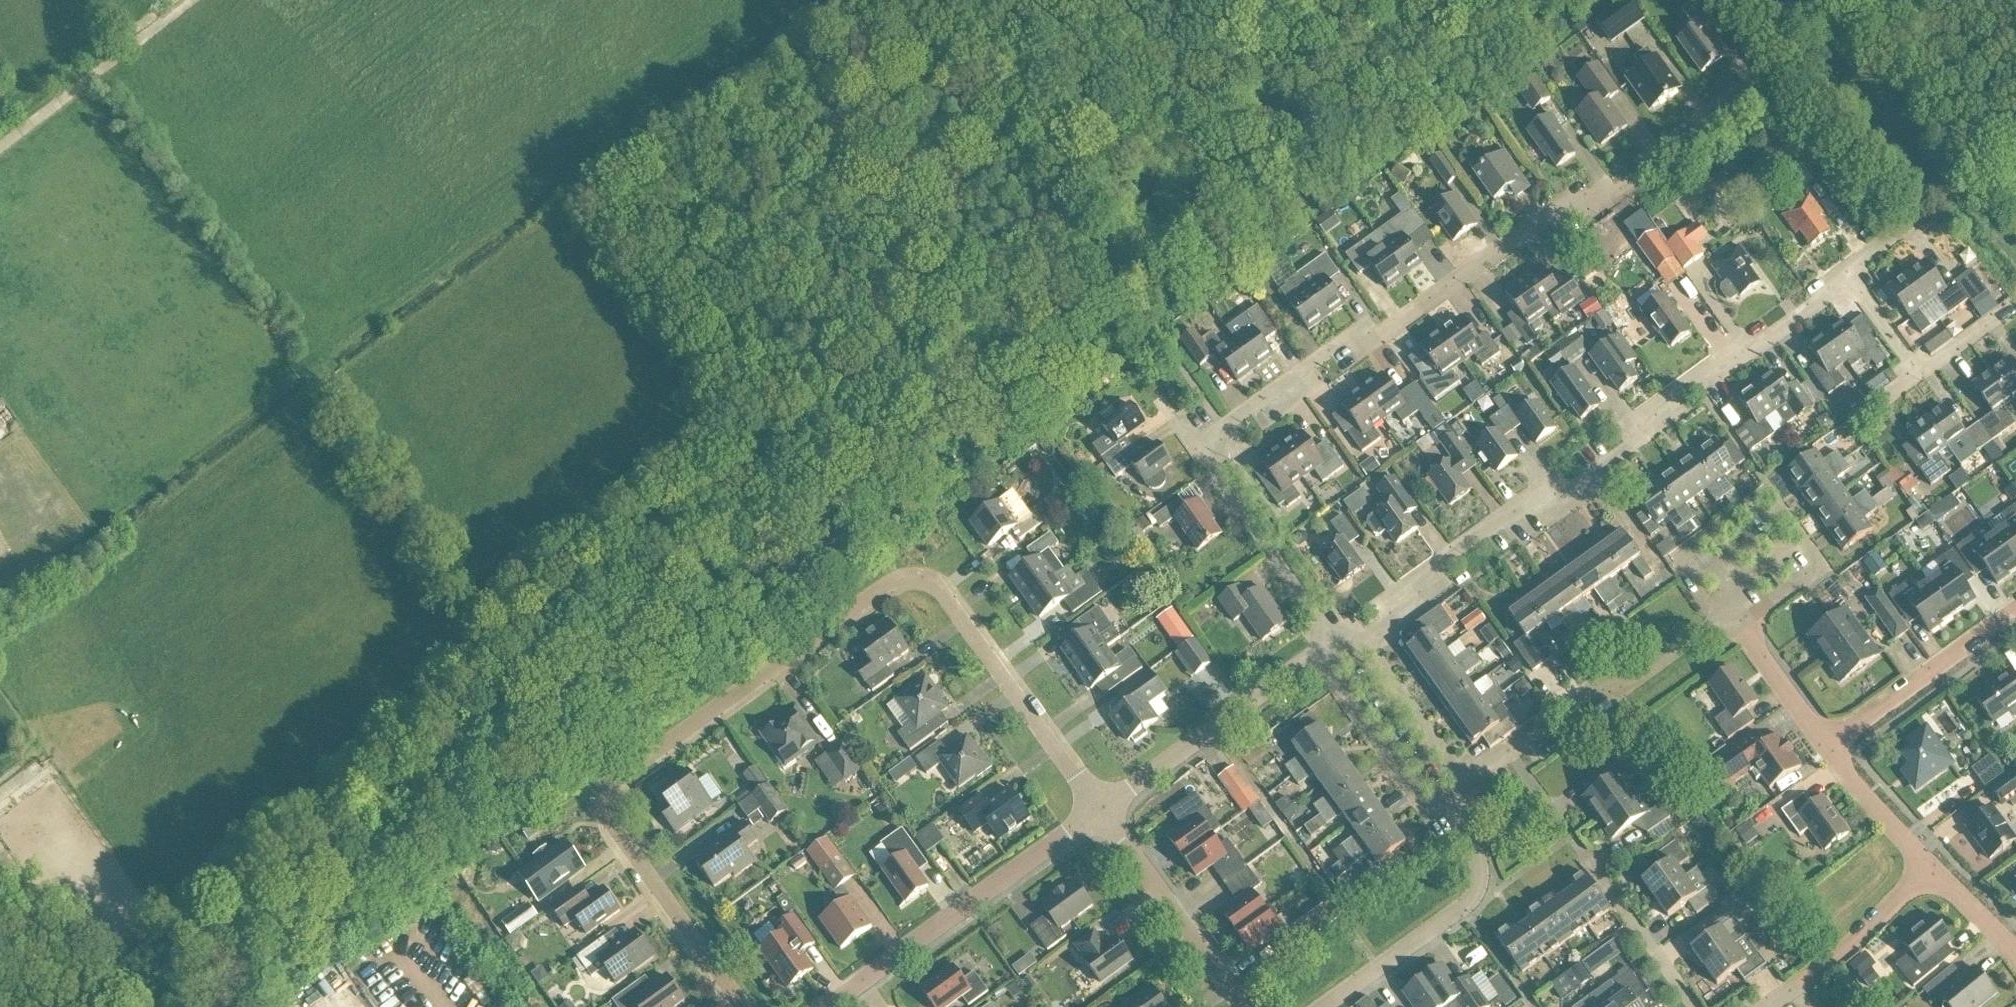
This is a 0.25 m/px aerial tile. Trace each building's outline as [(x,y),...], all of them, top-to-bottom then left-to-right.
[(1645,22),(1629,0),(1626,0),(1595,23),(1612,47),(1645,22)] [(1703,74),(1726,57),(1707,31),(1717,24),(1701,1),(1683,14),(1694,30),(1679,41),(1703,74)] [(1654,109),(1678,92),(1648,49),(1635,58),(1642,69),(1631,77),(1654,109)] [(1603,146),(1627,129),(1608,102),(1620,93),(1599,64),(1579,79),(1595,101),(1579,113),(1603,146)] [(1533,114),(1552,101),(1536,78),(1517,92),(1533,114)] [(1558,169),(1576,156),(1568,144),(1570,142),(1551,116),(1528,133),(1546,159),(1550,157),(1558,169)] [(1530,189),(1505,153),(1494,161),(1482,159),(1471,167),(1496,202),(1505,196),(1518,198),(1530,189)] [(1447,188),(1459,180),(1442,156),(1430,164),(1447,188)] [(1406,187),(1412,176),(1398,168),(1392,179),(1406,187)] [(1456,244),(1479,227),(1457,197),(1434,214),(1456,244)] [(1832,233),(1822,220),(1825,217),(1811,197),(1783,217),(1797,235),(1801,232),(1812,247),(1832,233)] [(1377,235),(1407,277),(1424,264),(1408,242),(1426,228),(1413,210),(1377,235)] [(1331,213),(1316,224),(1326,238),(1342,226),(1331,213)] [(1685,269),(1705,255),(1698,246),(1708,239),(1698,225),(1669,247),(1685,269)] [(1656,273),(1675,259),(1656,233),(1637,247),(1656,273)] [(1356,250),(1347,257),(1361,276),(1373,268),(1389,290),(1407,277),(1377,235),(1356,250)] [(1731,254),(1726,247),(1713,257),(1718,263),(1713,267),(1726,285),(1723,288),(1722,293),(1728,301),(1733,302),(1740,296),(1741,298),(1761,284),(1750,269),(1754,266),(1740,247),(1731,254)] [(1297,276),(1328,319),(1346,306),(1329,283),(1341,274),(1327,255),(1297,276)] [(1908,276),(1929,305),(1938,298),(1951,316),(1970,302),(1973,305),(1983,297),(1968,275),(1946,291),(1926,263),(1908,276)] [(1524,281),(1548,314),(1557,308),(1563,316),(1583,301),(1564,274),(1552,281),(1542,268),(1524,281)] [(1310,331),(1328,319),(1297,276),(1285,285),(1286,287),(1281,290),(1310,331)] [(1920,311),(1929,305),(1908,276),(1890,290),(1909,316),(1898,325),(1912,344),(1933,329),(1920,311)] [(1538,321),(1548,314),(1524,281),(1506,294),(1518,311),(1509,317),(1515,325),(1524,338),(1530,346),(1540,339),(1536,334),(1543,329),(1538,321)] [(1690,335),(1679,320),(1683,318),(1669,299),(1642,319),(1656,337),(1660,334),(1670,349),(1690,335)] [(1594,319),(1603,313),(1594,301),(1580,310),(1589,323),(1594,319)] [(1236,340),(1257,370),(1274,357),(1265,344),(1277,335),(1257,307),(1238,321),(1246,333),(1236,340)] [(1443,334),(1464,363),(1475,356),(1483,367),(1501,354),(1491,340),(1489,337),(1480,344),(1463,320),(1443,334)] [(1845,322),(1827,335),(1848,363),(1852,369),(1863,361),(1867,366),(1873,361),(1878,368),(1888,361),(1870,336),(1860,343),(1845,322)] [(1524,338),(1515,325),(1501,335),(1511,348),(1524,338)] [(1944,330),(1936,335),(1944,347),(1952,341),(1944,330)] [(1257,370),(1236,340),(1224,349),(1213,334),(1203,342),(1196,332),(1183,341),(1201,367),(1218,355),(1239,383),(1257,370)] [(1500,333),(1491,340),(1501,354),(1511,348),(1501,335),(1500,333)] [(1422,349),(1408,359),(1421,378),(1423,383),(1436,401),(1438,405),(1464,387),(1461,383),(1453,371),(1464,363),(1443,334),(1422,349)] [(1568,341),(1580,359),(1588,354),(1585,350),(1587,349),(1578,335),(1568,341)] [(1837,371),(1847,363),(1827,335),(1809,348),(1824,368),(1815,375),(1830,396),(1846,384),(1837,371)] [(1638,381),(1629,367),(1637,361),(1620,337),(1591,357),(1608,382),(1611,380),(1620,394),(1638,381)] [(1570,367),(1580,359),(1568,341),(1556,350),(1566,364),(1567,363),(1570,367)] [(1542,356),(1537,348),(1522,359),(1527,366),(1542,356)] [(2014,401),(2015,400),(2015,367),(2011,360),(1993,373),(2014,401)] [(1520,361),(1511,368),(1516,375),(1525,368),(1520,361)] [(1600,409),(1590,395),(1592,393),(1575,369),(1552,385),(1570,410),(1572,408),(1582,422),(1600,409)] [(1757,386),(1777,414),(1787,427),(1814,408),(1800,388),(1797,384),(1788,391),(1775,373),(1757,386)] [(2014,401),(1993,373),(1975,387),(1994,414),(1980,425),(1993,443),(2015,426),(2015,424),(2005,408),(2014,401)] [(1363,392),(1385,421),(1396,413),(1405,425),(1423,412),(1409,391),(1399,398),(1384,377),(1363,392)] [(1800,388),(1814,408),(1821,403),(1807,383),(1800,388)] [(1765,422),(1777,414),(1757,386),(1739,399),(1755,421),(1740,432),(1754,451),(1775,436),(1765,422)] [(1374,429),(1385,421),(1363,392),(1343,406),(1346,409),(1333,419),(1345,436),(1349,434),(1364,454),(1383,441),(1374,429)] [(1500,414),(1513,433),(1524,426),(1538,445),(1557,431),(1538,403),(1517,417),(1510,407),(1500,414)] [(1108,467),(1133,449),(1126,439),(1146,425),(1131,405),(1121,413),(1116,407),(1099,420),(1110,436),(1094,448),(1108,467)] [(1436,413),(1445,425),(1456,418),(1446,405),(1436,413)] [(1946,407),(1928,420),(1948,449),(1955,458),(1962,468),(1978,456),(1977,454),(1983,450),(1992,443),(1993,443),(1980,425),(1966,435),(1946,407)] [(1505,439),(1513,433),(1500,414),(1490,421),(1498,432),(1479,445),(1499,473),(1518,459),(1505,439)] [(1940,455),(1948,449),(1928,420),(1921,425),(1918,421),(1907,429),(1909,432),(1908,432),(1915,442),(1902,450),(1917,470),(1918,469),(1931,488),(1953,472),(1940,455)] [(1430,439),(1437,448),(1440,446),(1454,436),(1447,426),(1430,439)] [(1844,444),(1854,436),(1846,426),(1836,434),(1844,444)] [(1283,449),(1304,479),(1315,471),(1324,484),(1345,469),(1327,443),(1315,451),(1303,435),(1283,449)] [(1477,468),(1454,436),(1440,446),(1453,464),(1452,465),(1450,463),(1431,477),(1452,507),(1472,492),(1462,479),(1477,468)] [(1133,449),(1108,467),(1117,479),(1134,467),(1146,484),(1150,488),(1152,489),(1157,490),(1159,490),(1162,489),(1165,487),(1167,484),(1167,479),(1166,477),(1164,471),(1174,464),(1159,444),(1151,450),(1144,440),(1133,449)] [(1696,455),(1727,498),(1736,492),(1726,478),(1737,470),(1716,441),(1696,455)] [(1992,443),(1983,450),(1988,456),(1997,450),(1992,443)] [(1293,487),(1304,479),(1283,449),(1263,464),(1275,481),(1266,487),(1280,508),(1286,503),(1290,509),(1302,500),(1293,487)] [(1802,493),(1844,463),(1838,454),(1825,463),(1816,452),(1787,473),(1802,493)] [(1718,504),(1727,498),(1696,455),(1676,469),(1697,498),(1707,490),(1718,504)] [(1851,458),(1844,463),(1851,472),(1857,467),(1851,458)] [(1816,513),(1845,492),(1837,482),(1851,472),(1844,463),(1802,493),(1816,513)] [(1889,474),(1906,498),(1919,489),(1908,473),(1904,476),(1901,471),(1905,468),(1902,464),(1889,474)] [(1686,506),(1697,498),(1676,469),(1657,483),(1687,526),(1696,520),(1686,506)] [(1389,505),(1368,520),(1367,528),(1374,537),(1381,538),(1389,532),(1399,545),(1418,531),(1409,518),(1419,511),(1395,478),(1379,490),(1389,505)] [(1678,533),(1687,526),(1657,483),(1637,498),(1647,512),(1638,518),(1653,538),(1659,533),(1658,525),(1668,518),(1678,533)] [(2004,493),(2012,504),(2015,501),(2015,494),(2011,488),(2004,493)] [(1358,515),(1377,501),(1368,489),(1350,503),(1358,515)] [(1830,532),(1873,502),(1866,493),(1852,503),(1845,492),(1816,513),(1830,532)] [(1881,497),(1873,502),(1879,511),(1887,506),(1881,497)] [(1189,511),(1181,501),(1155,520),(1162,531),(1177,520),(1200,552),(1222,536),(1208,516),(1210,514),(1201,502),(1189,511)] [(1019,526),(1002,502),(972,523),(989,547),(1013,530),(1021,541),(1045,524),(1037,513),(1019,526)] [(1873,502),(1830,532),(1844,552),(1873,532),(1865,521),(1879,511),(1873,502)] [(1941,506),(1929,514),(1936,524),(1937,525),(1949,517),(1941,506)] [(2015,563),(2015,507),(2004,516),(2011,526),(1997,536),(2015,563)] [(1345,583),(1365,569),(1349,547),(1360,539),(1343,516),(1332,524),(1343,539),(1323,553),(1345,583)] [(1602,545),(1622,572),(1633,564),(1646,581),(1653,575),(1621,531),(1602,545)] [(1026,598),(1064,571),(1050,551),(1060,544),(1052,533),(1028,550),(1036,561),(1012,578),(1026,598)] [(2015,573),(2015,563),(1997,536),(1983,546),(1976,536),(1957,549),(1977,578),(1987,570),(1998,586),(2015,573)] [(1611,580),(1622,572),(1602,545),(1583,558),(1616,603),(1623,597),(1611,580)] [(1928,585),(1953,619),(1976,602),(1965,587),(1974,580),(1954,552),(1936,565),(1943,575),(1928,585)] [(1875,579),(1888,570),(1877,555),(1875,557),(1873,554),(1864,560),(1866,563),(1864,565),(1875,579)] [(1608,608),(1616,603),(1583,558),(1565,571),(1585,599),(1596,591),(1608,608)] [(1064,571),(1026,598),(1041,618),(1065,601),(1075,615),(1103,594),(1087,573),(1077,580),(1069,568),(1065,572),(1064,571)] [(1573,607),(1585,599),(1565,571),(1546,585),(1578,630),(1586,624),(1573,607)] [(1953,619),(1928,585),(1915,594),(1908,584),(1890,597),(1910,626),(1920,619),(1931,634),(1953,619)] [(1571,635),(1578,630),(1546,585),(1527,598),(1547,626),(1558,618),(1571,635)] [(1248,599),(1240,588),(1220,602),(1235,624),(1245,616),(1264,642),(1288,624),(1263,588),(1248,599)] [(1882,621),(1895,612),(1880,591),(1867,600),(1882,621)] [(1536,634),(1547,626),(1527,598),(1508,612),(1527,638),(1514,647),(1533,674),(1554,659),(1536,634)] [(1438,640),(1456,627),(1442,608),(1410,631),(1418,642),(1405,652),(1419,671),(1446,651),(1438,640)] [(1108,649),(1121,640),(1099,609),(1078,623),(1086,634),(1063,650),(1078,670),(1108,649)] [(1167,621),(1185,647),(1201,636),(1183,610),(1167,621)] [(1468,634),(1486,621),(1478,611),(1461,624),(1468,634)] [(1828,659),(1864,633),(1848,611),(1809,639),(1818,651),(1821,650),(1828,659)] [(1895,612),(1882,621),(1896,641),(1909,632),(1895,612)] [(875,693),(896,678),(889,668),(911,652),(889,622),(859,644),(871,661),(858,670),(875,693)] [(1864,633),(1828,659),(1835,670),(1833,671),(1842,684),(1881,656),(1864,633)] [(1576,655),(1589,647),(1581,635),(1568,643),(1576,655)] [(1193,680),(1213,665),(1196,643),(1176,657),(1193,680)] [(1504,662),(1512,656),(1504,646),(1496,652),(1504,662)] [(1143,670),(1128,651),(1116,660),(1108,649),(1078,670),(1092,690),(1115,674),(1122,685),(1143,670)] [(1432,689),(1478,657),(1472,649),(1454,662),(1446,651),(1419,671),(1432,689)] [(1446,708),(1473,688),(1465,677),(1483,664),(1478,657),(1432,689),(1446,708)] [(1729,741),(1755,722),(1748,712),(1758,705),(1733,670),(1711,685),(1730,711),(1716,721),(1729,741)] [(1976,699),(1994,725),(2009,715),(2012,719),(2015,716),(2015,680),(2010,671),(1996,682),(1997,684),(1976,699)] [(1136,745),(1149,736),(1146,732),(1159,722),(1149,708),(1167,695),(1153,675),(1120,698),(1128,708),(1113,719),(1130,743),(1133,741),(1136,745)] [(912,753),(937,735),(929,725),(950,710),(937,692),(939,691),(929,677),(913,688),(915,689),(887,709),(904,732),(900,735),(912,753)] [(1459,727),(1503,695),(1495,684),(1492,686),(1487,679),(1473,688),(1446,708),(1459,727)] [(1514,689),(1522,700),(1533,692),(1525,681),(1514,689)] [(1213,687),(1196,699),(1205,712),(1222,701),(1213,687)] [(1503,695),(1459,727),(1473,746),(1483,739),(1491,750),(1520,729),(1504,706),(1509,703),(1503,695)] [(786,772),(798,763),(796,760),(819,744),(804,723),(807,721),(797,707),(783,717),(785,719),(764,734),(780,757),(777,759),(786,772)] [(1582,736),(1590,731),(1582,719),(1574,725),(1582,736)] [(1293,778),(1336,747),(1322,727),(1294,747),(1302,758),(1286,769),(1293,778)] [(1918,789),(1952,765),(1927,731),(1909,744),(1913,750),(1903,757),(1911,768),(1905,772),(1918,789)] [(1766,745),(1757,732),(1716,760),(1733,785),(1756,769),(1771,790),(1802,768),(1792,753),(1793,753),(1787,744),(1786,745),(1779,735),(1766,745)] [(982,755),(969,738),(949,752),(942,743),(918,760),(929,776),(943,765),(961,790),(978,778),(979,779),(994,768),(984,754),(982,755)] [(864,772),(844,744),(827,756),(847,784),(864,772)] [(1322,786),(1350,766),(1336,747),(1293,778),(1300,787),(1315,776),(1322,786)] [(1601,819),(1636,794),(1627,783),(1640,774),(1624,752),(1601,769),(1611,782),(1585,800),(1590,808),(1592,807),(1601,819)] [(1986,792),(2005,777),(1991,757),(1971,771),(1986,792)] [(1261,773),(1274,794),(1292,783),(1279,762),(1261,773)] [(1321,817),(1364,786),(1350,766),(1322,786),(1330,797),(1315,808),(1321,817)] [(757,794),(768,785),(755,768),(744,777),(757,794)] [(1235,770),(1224,778),(1238,798),(1249,789),(1235,770)] [(715,806),(690,771),(669,786),(667,783),(657,790),(670,808),(662,814),(676,834),(715,806)] [(1992,790),(2004,807),(2010,802),(2015,809),(2015,773),(1992,790)] [(771,826),(789,813),(769,786),(752,799),(744,805),(739,808),(754,829),(765,821),(759,813),(761,812),(771,826)] [(1351,825),(1378,806),(1364,786),(1321,817),(1328,826),(1343,815),(1351,825)] [(1031,820),(1009,789),(987,805),(981,796),(960,812),(976,834),(989,825),(1001,841),(1031,820)] [(1636,794),(1601,819),(1609,831),(1608,832),(1613,840),(1631,827),(1649,835),(1656,846),(1675,832),(1667,821),(1671,818),(1662,805),(1650,814),(1636,794)] [(1813,807),(1805,796),(1782,812),(1801,837),(1811,830),(1826,852),(1850,835),(1824,799),(1813,807)] [(1184,829),(1169,840),(1183,859),(1212,838),(1221,831),(1196,797),(1173,814),(1184,829)] [(1287,799),(1276,806),(1282,815),(1293,807),(1287,799)] [(1293,807),(1282,815),(1290,825),(1299,811),(1296,805),(1293,807)] [(1350,856),(1392,825),(1378,806),(1351,825),(1358,836),(1343,847),(1350,856)] [(2015,842),(2015,841),(1993,809),(1967,828),(1991,861),(2015,842)] [(1258,822),(1264,830),(1273,824),(1268,816),(1258,822)] [(736,878),(756,863),(746,850),(758,842),(744,823),(712,846),(715,849),(697,862),(716,889),(734,876),(736,878)] [(1392,825),(1350,856),(1357,865),(1372,854),(1380,865),(1407,845),(1392,825)] [(927,855),(945,842),(933,826),(916,839),(927,855)] [(908,904),(930,888),(915,868),(925,860),(904,831),(883,846),(895,864),(885,872),(908,904)] [(843,951),(873,929),(843,887),(856,878),(828,838),(806,854),(843,905),(821,921),(843,951)] [(1212,838),(1183,859),(1197,878),(1218,863),(1223,870),(1217,874),(1225,886),(1248,869),(1247,868),(1229,843),(1228,842),(1220,848),(1212,838)] [(496,841),(487,848),(492,855),(498,855),(503,851),(496,841)] [(1656,900),(1686,879),(1678,868),(1689,860),(1676,842),(1655,858),(1662,869),(1643,882),(1656,900)] [(585,868),(566,843),(552,854),(548,848),(534,858),(538,863),(522,876),(541,901),(585,868)] [(1333,862),(1322,847),(1310,855),(1322,871),(1333,862)] [(1238,904),(1223,914),(1237,934),(1267,912),(1253,893),(1261,888),(1248,869),(1225,886),(1232,896),(1234,899),(1238,904)] [(1697,870),(1686,879),(1656,900),(1669,918),(1691,902),(1699,914),(1719,899),(1697,870)] [(1568,897),(1590,927),(1612,911),(1586,875),(1571,885),(1576,891),(1568,897)] [(1747,892),(1756,903),(1769,892),(1760,881),(1747,892)] [(1049,952),(1067,939),(1062,931),(1094,908),(1077,885),(1044,909),(1050,917),(1033,930),(1049,952)] [(605,889),(589,900),(581,888),(552,908),(566,928),(577,920),(588,936),(621,912),(605,889)] [(1590,927),(1568,897),(1560,902),(1555,896),(1541,906),(1567,943),(1590,927)] [(1267,912),(1237,934),(1250,952),(1278,933),(1288,947),(1310,932),(1315,938),(1343,918),(1331,901),(1304,921),(1303,919),(1290,928),(1283,919),(1276,924),(1267,912)] [(512,937),(539,918),(530,905),(503,924),(512,937)] [(1544,960),(1567,943),(1541,906),(1527,917),(1531,922),(1522,929),(1544,960)] [(1701,944),(1692,950),(1705,968),(1735,946),(1745,939),(1738,928),(1726,911),(1706,926),(1694,934),(1701,944)] [(815,971),(805,957),(805,951),(815,944),(795,916),(776,930),(781,936),(760,952),(763,955),(760,957),(767,966),(770,964),(788,990),(815,971)] [(1781,916),(1767,926),(1780,944),(1794,934),(1781,916)] [(1953,942),(1933,917),(1921,926),(1920,925),(1911,932),(1912,933),(1901,942),(1911,955),(1897,967),(1915,989),(1939,968),(1932,959),(1953,942)] [(1606,931),(1611,938),(1620,931),(1615,924),(1606,931)] [(1544,960),(1522,929),(1515,933),(1511,928),(1497,938),(1523,975),(1544,960)] [(1106,947),(1096,932),(1076,946),(1087,961),(1086,962),(1101,983),(1133,961),(1117,939),(1106,947)] [(636,933),(609,953),(601,942),(579,959),(593,979),(607,969),(617,984),(654,958),(636,933)] [(1735,946),(1705,968),(1718,986),(1738,971),(1745,981),(1767,966),(1749,942),(1737,950),(1735,946)] [(1625,956),(1616,943),(1604,951),(1613,964),(1625,956)] [(1860,980),(1876,966),(1865,954),(1849,968),(1860,980)] [(1024,962),(1013,969),(1019,978),(1030,970),(1024,962)] [(1425,980),(1444,1006),(1490,1006),(1470,978),(1457,987),(1442,967),(1425,980)] [(1954,967),(1924,991),(1934,1004),(1941,998),(1946,1005),(1945,1006),(1983,1006),(1997,996),(1975,969),(1970,973),(1964,978),(1954,967)] [(539,986),(549,979),(541,968),(531,975),(539,986)] [(955,970),(923,992),(934,1006),(949,1006),(962,998),(969,1006),(971,1006),(989,994),(975,974),(964,982),(955,970)] [(1613,1006),(1656,1006),(1632,973),(1604,993),(1613,1006)] [(1562,1002),(1580,990),(1569,974),(1551,986),(1562,1002)] [(490,1003),(482,992),(483,991),(473,976),(463,984),(473,998),(475,997),(482,1006),(484,1006),(490,1003)] [(668,978),(647,993),(640,982),(614,1001),(618,1006),(677,1006),(685,1001),(668,978)] [(1405,994),(1414,1006),(1444,1006),(1425,980),(1405,994)] [(1017,985),(1008,991),(1015,1001),(1024,994),(1017,985)] [(1150,990),(1127,1006),(1162,1006),(1150,990)] [(1604,993),(1585,1006),(1613,1006),(1604,993)] [(1367,1005),(1368,1006),(1385,1006),(1378,997),(1367,1005)]
